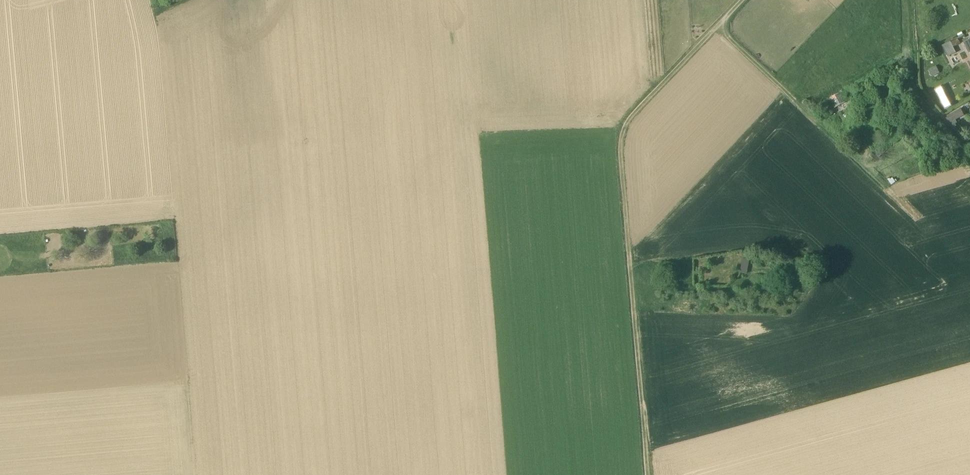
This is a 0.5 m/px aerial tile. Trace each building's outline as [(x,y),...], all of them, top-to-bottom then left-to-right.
[(943,45),(948,56),(956,52),(951,41),(943,45)] [(953,105),(948,95),(940,99),(946,109),(953,105)] [(961,108),(947,116),(950,122),(964,115),(961,108)]
